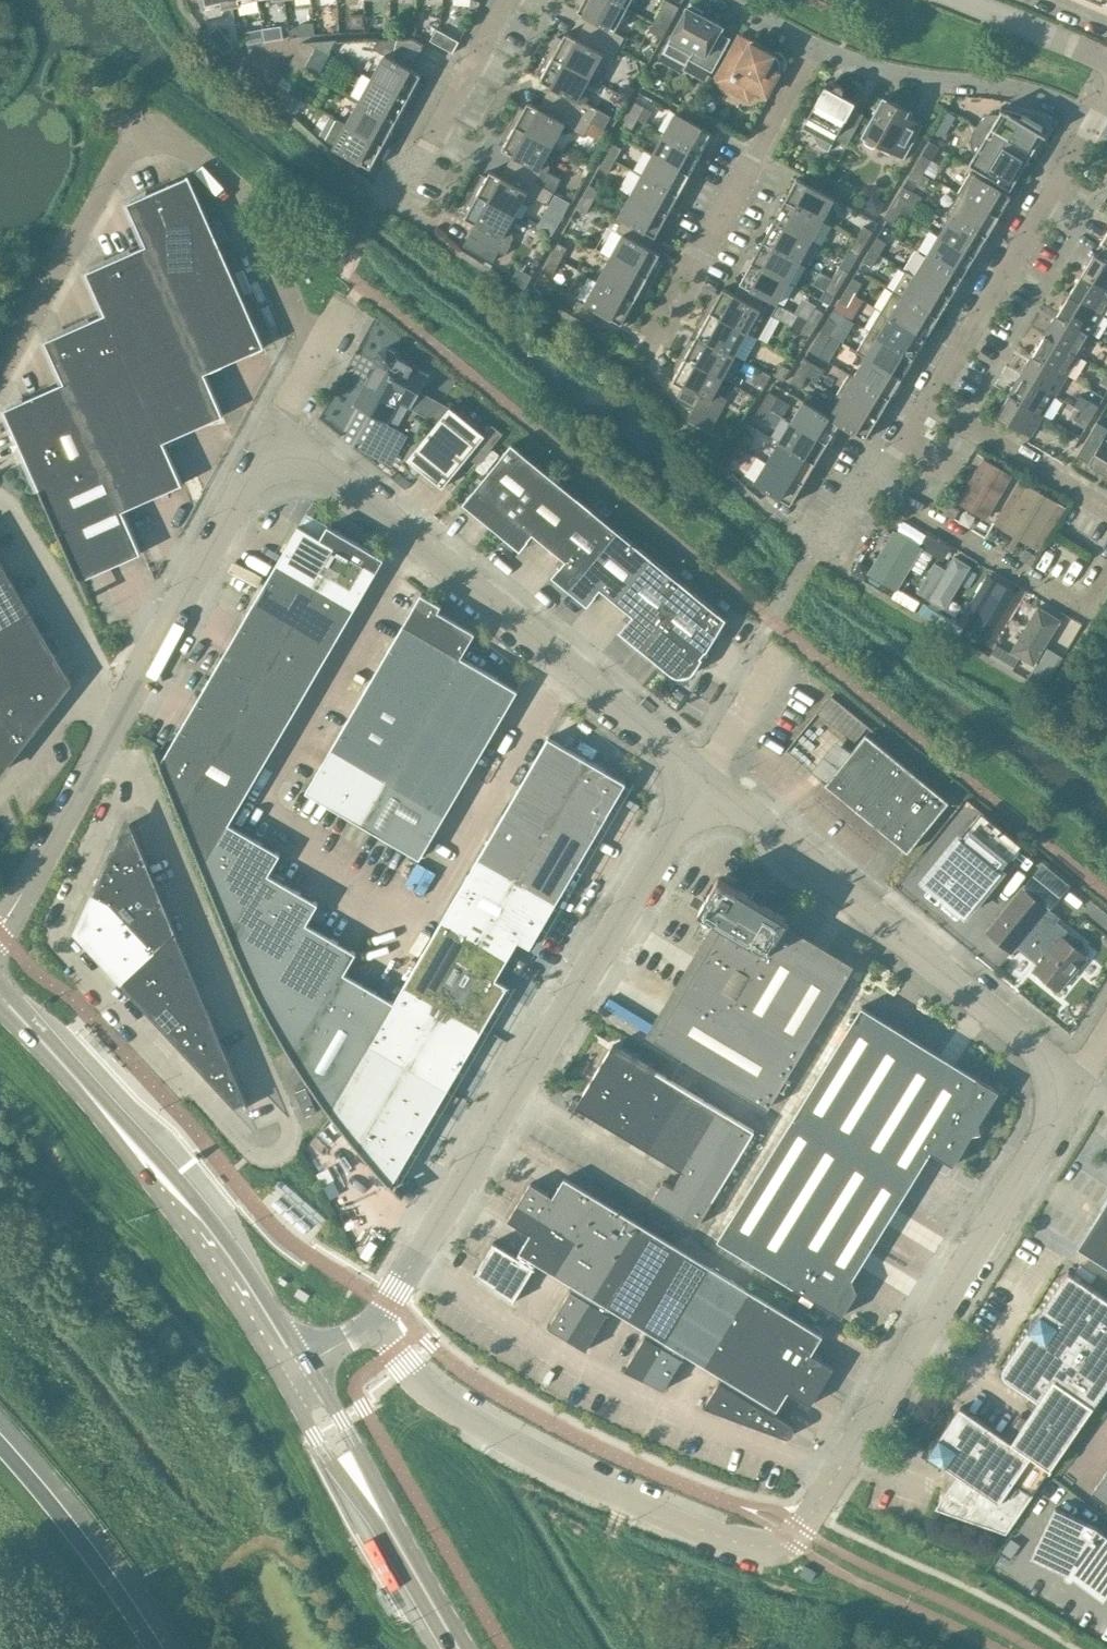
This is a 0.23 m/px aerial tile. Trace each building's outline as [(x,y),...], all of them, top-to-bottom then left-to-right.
[(627,7),(614,0),(577,0),(576,2),(580,5),(577,11),(594,20),(588,31),(618,48),(624,36),(614,31),(627,7)] [(667,30),(679,6),(669,0),(665,0),(653,22),(667,30)] [(687,8),(663,51),(686,64),(689,58),(712,71),(730,38),(719,31),(721,27),(722,27),(723,26),(687,6),(686,7),(687,8)] [(662,37),(667,30),(653,22),(649,30),(662,37)] [(208,33),(222,51),(224,54),(234,46),(218,25),(208,33)] [(277,27),(263,28),(265,41),(282,38),(281,29),(277,27)] [(263,31),(263,28),(250,30),(246,35),(247,43),(265,41),(263,31)] [(436,28),(430,40),(453,52),(459,41),(436,28)] [(548,54),(589,76),(597,63),(601,65),(608,63),(610,58),(612,59),(618,48),(588,31),(583,42),(565,32),(562,38),(558,36),(548,54)] [(753,93),(754,91),(755,89),(766,95),(779,72),(779,71),(780,69),(780,68),(780,66),(780,64),(780,62),(779,61),(778,59),(777,57),(775,55),(774,54),(762,48),(764,45),(752,39),(751,42),(739,35),(720,70),(732,76),(726,88),(740,95),(742,96),(743,96),(745,96),(747,96),(749,96),(750,95),(752,93),(753,93)] [(372,77),(413,100),(423,83),(418,80),(421,74),(404,65),(410,54),(417,58),(424,44),(413,38),(378,38),(373,48),(384,54),(372,77)] [(290,63),(299,68),(303,70),(316,47),(305,41),(301,42),(290,63)] [(548,54),(538,71),(543,74),(540,80),(557,89),(551,100),(592,122),(599,109),(586,102),(588,98),(586,92),(582,90),(589,76),(548,54)] [(299,68),(290,63),(283,75),(293,80),(299,68)] [(372,77),(359,100),(396,121),(399,115),(403,118),(413,100),(372,77)] [(834,86),(834,87),(832,89),(825,85),(808,116),(803,127),(809,130),(811,132),(813,135),(817,142),(820,145),(822,147),(828,150),(835,137),(847,144),(864,113),(852,107),(856,101),(842,94),(843,92),(843,91),(843,89),(843,88),(843,87),(842,86),(841,85),(840,84),(838,84),(837,84),(836,85),(835,85),(834,86)] [(278,85),(272,95),(272,96),(291,113),(299,97),(278,85)] [(904,158),(923,124),(910,117),(913,112),(883,96),(862,135),(864,136),(864,137),(865,142),(872,146),(878,145),(878,144),(904,158)] [(359,100),(347,123),(388,146),(398,129),(393,126),(396,121),(359,100)] [(520,105),(510,122),(552,145),(559,132),(562,133),(570,131),(571,128),(584,135),(586,132),(592,122),(551,100),(545,111),(528,101),(524,107),(520,105)] [(628,113),(638,119),(644,106),(635,101),(628,113)] [(976,127),(1028,159),(1043,134),(1045,136),(1046,134),(1040,131),(1043,126),(1022,114),(1005,109),(1001,107),(1000,109),(1001,109),(999,114),(993,113),(988,114),(984,117),(980,120),(977,124),(976,127)] [(664,133),(701,153),(713,132),(676,111),(664,133)] [(638,119),(628,113),(622,126),(631,131),(638,119)] [(337,118),(326,140),(335,145),(334,147),(371,167),(374,161),(378,164),(388,146),(347,123),(337,118)] [(544,159),(552,145),(510,122),(501,140),(505,143),(502,149),(519,158),(513,169),(553,191),(560,177),(548,171),(549,168),(547,161),(544,159)] [(1028,159),(976,127),(974,130),(972,134),(971,139),(971,144),(972,149),(975,154),(969,164),(1010,189),(1028,159)] [(664,133),(653,153),(690,174),(701,153),(664,133)] [(922,153),(915,165),(924,171),(932,159),(939,146),(930,140),(922,153)] [(606,155),(615,160),(622,148),(612,142),(606,155)] [(653,153),(641,174),(678,194),(690,174),(653,153)] [(615,160),(606,155),(599,167),(608,172),(615,160)] [(924,171),(915,165),(908,177),(917,183),(924,171)] [(472,191),(514,214),(522,200),(526,202),(532,200),(534,197),(546,203),(553,191),(513,169),(507,179),(490,170),(487,176),(482,174),(472,191)] [(958,192),(999,216),(1012,195),(971,171),(958,192)] [(166,287),(227,260),(189,174),(187,175),(188,175),(127,202),(146,244),(147,244),(166,287)] [(641,174),(630,195),(667,215),(678,194),(641,174)] [(785,199),(822,219),(834,198),(797,178),(785,199)] [(583,196),(593,201),(599,189),(590,184),(583,196)] [(514,214),(472,191),(463,209),(468,211),(464,217),(481,227),(476,237),(471,235),(465,245),(493,261),(499,251),(505,254),(511,243),(510,242),(513,237),(511,231),(506,228),(514,214)] [(946,212),(950,215),(951,214),(987,236),(999,216),(958,192),(946,212)] [(891,206),(900,211),(907,200),(898,194),(891,206)] [(667,215),(630,195),(619,216),(623,218),(648,232),(655,236),(667,215)] [(593,201),(583,196),(576,208),(586,213),(593,201)] [(785,199),(774,220),(811,240),(822,219),(785,199)] [(900,211),(891,206),(884,218),(893,223),(900,211)] [(950,215),(939,234),(975,256),(987,236),(951,214),(950,215)] [(610,256),(652,279),(662,261),(657,259),(660,253),(642,243),(648,232),(623,218),(617,230),(623,233),(610,256)] [(292,235),(286,219),(276,223),(282,239),(292,235)] [(774,220),(762,240),(799,260),(811,240),(774,220)] [(856,238),(866,243),(873,231),(863,225),(856,238)] [(939,234),(927,254),(963,276),(975,256),(939,234)] [(870,248),(879,254),(886,242),(877,236),(870,248)] [(866,243),(856,238),(849,249),(858,255),(866,243)] [(762,240),(751,261),(788,281),(799,260),(762,240)] [(551,254),(561,259),(567,247),(558,242),(551,254)] [(1106,242),(1106,243),(1099,254),(1094,251),(1081,273),(1106,288),(1106,243),(1106,242)] [(86,271),(105,313),(124,356),(185,330),(166,287),(147,244),(146,244),(86,271)] [(879,254),(870,248),(863,260),(872,266),(879,254)] [(561,259),(551,254),(545,266),(554,271),(561,259)] [(927,254),(915,274),(951,297),(963,276),(927,254)] [(610,256),(598,279),(635,300),(638,294),(642,297),(652,279),(610,256)] [(227,260),(166,287),(185,330),(204,373),(205,372),(265,346),(255,323),(254,323),(227,260)] [(776,302),(788,281),(751,261),(740,282),(747,286),(776,302)] [(832,278),(841,283),(849,271),(839,266),(832,278)] [(906,269),(893,290),(938,317),(951,297),(915,274),(906,269)] [(1106,307),(1106,288),(1081,273),(1080,274),(1081,274),(1069,293),(1103,313),(1106,307)] [(846,289),(855,294),(862,282),(853,277),(846,289)] [(841,283),(832,278),(825,290),(834,295),(841,283)] [(635,300),(598,279),(585,302),(580,299),(573,311),(598,325),(605,314),(626,326),(636,307),(632,305),(635,300)] [(705,308),(747,331),(759,338),(778,303),(776,302),(747,286),(741,297),(723,287),(720,293),(715,291),(705,308)] [(855,294),(846,289),(839,301),(848,306),(855,294)] [(926,337),(938,317),(893,290),(881,310),(890,315),(926,337)] [(1069,293),(1057,313),(1091,333),(1103,313),(1069,293)] [(808,318),(817,323),(824,312),(815,306),(808,318)] [(734,354),(747,331),(705,308),(696,326),(700,329),(697,334),(734,354)] [(914,357),(926,337),(890,315),(881,310),(869,330),(878,335),(914,357)] [(45,339),(64,382),(65,381),(84,424),(142,399),(124,356),(105,313),(45,339)] [(1057,313),(1045,333),(1079,354),(1091,333),(1057,313)] [(822,329),(831,334),(838,323),(829,317),(822,329)] [(817,323),(808,318),(801,330),(810,336),(817,323)] [(831,334),(822,329),(815,341),(824,347),(831,334)] [(224,415),(205,372),(204,373),(185,330),(124,356),(142,399),(162,442),(164,441),(224,415)] [(866,355),(902,377),(914,357),(878,335),(869,330),(857,350),(866,355)] [(1045,333),(1033,353),(1067,374),(1079,354),(1045,333)] [(722,377),(734,354),(697,334),(695,339),(690,337),(680,354),(722,377)] [(354,404),(388,423),(389,422),(387,421),(399,399),(410,406),(409,408),(410,408),(429,374),(428,373),(427,375),(396,358),(394,351),(387,348),(381,350),(377,356),(379,363),(356,404),(354,403),(354,404)] [(1033,353),(1021,374),(1055,394),(1067,374),(1033,353)] [(680,354),(671,372),(675,374),(672,381),(689,390),(683,401),(694,407),(688,418),(708,430),(714,418),(721,407),(726,397),(714,391),(722,377),(680,354)] [(866,355),(854,375),(854,376),(890,397),(902,377),(866,355)] [(807,375),(807,374),(818,381),(824,369),(805,358),(797,370),(807,375)] [(781,363),(774,375),(783,381),(790,369),(781,363)] [(755,381),(764,387),(771,375),(762,369),(755,381)] [(807,375),(797,370),(790,382),(800,387),(807,375)] [(878,418),(890,397),(854,376),(854,375),(850,373),(837,393),(878,418)] [(1042,414),(1055,394),(1021,374),(1009,393),(1008,393),(1042,414)] [(4,408),(42,494),(102,467),(84,424),(65,381),(64,382),(4,408)] [(762,403),(771,409),(778,397),(769,391),(762,403)] [(837,393),(825,413),(825,414),(839,422),(839,423),(865,438),(878,418),(837,393)] [(1042,414),(1008,393),(995,415),(1005,421),(1030,435),(1042,414)] [(183,483),(164,441),(162,442),(142,399),(84,424),(102,467),(121,510),(123,510),(183,483)] [(827,442),(839,423),(839,422),(825,414),(825,413),(804,400),(791,421),(827,442)] [(1083,411),(1092,416),(1098,405),(1089,400),(1083,411)] [(771,409),(762,403),(755,415),(764,421),(771,409)] [(450,406),(408,458),(442,486),(484,435),(450,406)] [(1092,416),(1083,411),(1076,422),(1085,427),(1092,416)] [(791,421),(779,441),(815,462),(827,442),(791,421)] [(738,443),(747,449),(754,437),(745,431),(738,443)] [(1070,431),(1064,442),(1073,448),(1080,437),(1070,431)] [(1094,453),(1094,452),(1088,462),(1106,474),(1106,431),(1094,453)] [(779,441),(767,461),(803,483),(815,462),(779,441)] [(475,468),(485,475),(463,503),(502,535),(551,475),(511,443),(502,455),(492,447),(475,468)] [(747,449),(738,443),(730,455),(740,461),(747,449)] [(991,522),(1017,476),(986,459),(960,505),(991,522)] [(803,483),(767,461),(754,482),(767,489),(765,491),(777,498),(778,495),(791,504),(803,483)] [(102,467),(42,494),(80,580),(82,579),(82,578),(141,552),(123,510),(121,510),(102,467)] [(585,503),(551,475),(502,535),(520,550),(533,533),(549,546),(585,503)] [(1032,487),(1005,532),(1034,549),(1061,504),(1032,487)] [(598,496),(596,498),(595,500),(601,506),(604,504),(605,503),(598,496)] [(954,518),(960,509),(949,502),(943,512),(954,518)] [(549,546),(565,559),(566,560),(578,545),(586,552),(592,544),(587,541),(605,519),(585,503),(549,546)] [(605,519),(612,511),(604,504),(601,506),(596,512),(605,519)] [(1050,561),(1083,581),(1106,541),(1106,533),(1078,515),(1050,561)] [(619,530),(605,519),(587,541),(592,544),(586,552),(578,545),(566,560),(565,559),(552,575),(570,590),(619,530)] [(276,564),(354,609),(377,570),(319,536),(299,525),(276,564)] [(652,558),(619,530),(570,590),(588,605),(601,588),(617,601),(652,558)] [(900,595),(928,550),(897,531),(869,576),(900,595)] [(1020,558),(1031,564),(1036,555),(1025,548),(1020,558)] [(686,585),(652,558),(617,601),(633,614),(619,631),(637,645),(662,614),(686,585)] [(946,622),(973,577),(943,559),(915,604),(946,622)] [(30,611),(0,560),(0,628),(30,611)] [(276,564),(254,601),(332,647),(354,609),(276,564)] [(991,649),(1019,603),(986,584),(959,630),(991,649)] [(686,585),(662,614),(707,650),(726,618),(686,585)] [(404,623),(461,656),(475,632),(438,610),(441,604),(422,593),(404,623)] [(254,601),(232,639),(310,684),(332,647),(254,601)] [(44,715),(71,680),(30,611),(0,628),(0,642),(44,715)] [(1032,611),(1005,657),(1036,675),(1063,629),(1032,611)] [(693,672),(695,669),(707,650),(662,614),(637,645),(671,673),(672,674),(675,675),(677,676),(680,676),(683,676),(686,676),(689,675),(691,673),(692,673),(693,672)] [(404,623),(379,665),(436,699),(461,656),(404,623)] [(232,639),(210,677),(288,722),(310,684),(232,639)] [(44,715),(0,642),(0,765),(2,770),(44,715)] [(436,699),(493,732),(518,689),(461,656),(436,699)] [(379,665),(367,686),(424,719),(436,699),(379,665)] [(210,677),(188,714),(266,760),(288,722),(210,677)] [(367,686),(343,727),(400,761),(412,740),(424,719),(367,686)] [(828,695),(816,711),(854,742),(867,725),(828,695)] [(481,753),(493,732),(436,699),(424,719),(481,753)] [(154,749),(203,868),(229,823),(266,760),(188,714),(161,761),(156,748),(154,749)] [(469,773),(481,753),(424,719),(412,740),(469,773)] [(343,727),(331,748),(388,781),(400,761),(343,727)] [(949,801),(866,733),(825,783),(908,851),(949,801)] [(512,798),(590,844),(626,782),(606,770),(607,770),(549,736),(512,798)] [(457,794),(469,773),(412,740),(400,761),(457,794)] [(363,824),(388,781),(331,748),(306,791),(363,824)] [(445,815),(457,794),(400,761),(388,781),(445,815)] [(388,781),(363,824),(420,857),(445,815),(388,781)] [(512,798),(477,859),(554,905),(590,844),(512,798)] [(122,832),(111,856),(133,866),(146,861),(130,822),(128,823),(130,828),(122,832)] [(229,823),(203,868),(231,936),(268,873),(269,873),(281,853),(229,823)] [(966,914),(997,875),(996,866),(960,836),(924,880),(966,914)] [(111,856),(93,894),(115,904),(133,866),(111,856)] [(554,905),(477,859),(441,920),(507,959),(519,940),(530,946),(554,905)] [(162,898),(146,861),(133,866),(115,904),(134,925),(162,898)] [(250,978),(260,999),(306,922),(307,922),(319,902),(269,873),(268,873),(231,936),(240,957),(250,978)] [(698,910),(722,924),(768,952),(781,930),(788,919),(761,903),(762,901),(752,895),(751,897),(718,877),(706,898),(703,897),(697,907),(699,908),(698,910)] [(986,931),(1012,951),(1019,943),(1040,961),(1034,969),(1059,990),(1087,956),(1081,951),(1083,947),(1084,943),(1082,939),(1079,936),(1074,935),(1070,937),(1067,940),(1062,935),(1057,941),(1035,923),(1048,907),(1022,887),(986,931)] [(115,904),(93,894),(76,931),(122,980),(140,964),(156,949),(134,925),(115,904)] [(175,931),(162,898),(134,925),(156,949),(175,931)] [(441,920),(405,981),(483,1027),(508,985),(496,978),(507,959),(441,920)] [(282,1039),(293,1057),(344,971),(345,972),(357,952),(307,922),(306,922),(260,999),(268,1013),(275,1026),(282,1039)] [(850,971),(781,930),(768,952),(722,924),(654,1038),(768,1107),(850,971)] [(175,931),(156,949),(140,964),(168,995),(197,1026),(210,1013),(175,931)] [(514,955),(508,966),(519,973),(525,962),(514,955)] [(122,980),(151,1011),(168,995),(140,964),(122,980)] [(394,1001),(345,972),(344,971),(293,1057),(295,1060),(309,1081),(320,1097),(330,1111),(370,1043),(394,1001)] [(405,981),(394,1001),(370,1043),(448,1088),(483,1027),(405,981)] [(151,1011),(179,1042),(197,1026),(168,995),(151,1011)] [(791,1120),(906,1191),(931,1151),(953,1164),(973,1133),(981,1131),(979,1122),(999,1090),(862,1006),(791,1120)] [(179,1042),(208,1072),(227,1055),(210,1013),(197,1026),(179,1042)] [(370,1043),(330,1111),(345,1132),(360,1149),(358,1153),(357,1153),(356,1154),(366,1160),(375,1168),(384,1177),(393,1187),(402,1197),(404,1195),(394,1185),(392,1183),(448,1088),(370,1043)] [(617,1130),(654,1068),(613,1044),(579,1100),(576,1105),(595,1117),(617,1130)] [(248,1106),(227,1055),(208,1072),(236,1103),(243,1100),(246,1107),(248,1106)] [(688,1089),(654,1068),(617,1130),(651,1151),(688,1089)] [(307,1087),(296,1091),(306,1115),(317,1111),(307,1087)] [(651,1151),(683,1170),(685,1171),(721,1109),(688,1089),(651,1151)] [(685,1171),(683,1170),(673,1186),(663,1180),(653,1197),(697,1224),(755,1129),(721,1109),(685,1171)] [(852,1278),(906,1191),(791,1120),(718,1239),(842,1316),(858,1290),(857,1289),(852,1278)] [(578,1236),(600,1199),(591,1193),(564,1177),(553,1195),(531,1182),(519,1200),(578,1236)] [(600,1199),(578,1236),(555,1273),(574,1285),(572,1289),(570,1288),(569,1289),(570,1290),(549,1324),(548,1324),(547,1325),(567,1337),(637,1222),(600,1199)] [(1077,1246),(1106,1265),(1106,1199),(1077,1246)] [(536,1262),(555,1273),(578,1236),(519,1200),(508,1219),(530,1233),(519,1251),(536,1262)] [(675,1244),(637,1222),(567,1337),(587,1349),(588,1348),(587,1347),(607,1313),(609,1314),(610,1313),(608,1312),(611,1308),(630,1319),(675,1244)] [(536,1262),(519,1251),(517,1255),(493,1241),(492,1242),(493,1243),(476,1271),(475,1270),(474,1272),(514,1301),(515,1300),(514,1299),(533,1267),(535,1268),(535,1267),(534,1266),(536,1262)] [(712,1267),(675,1244),(630,1319),(648,1331),(646,1335),(644,1334),(643,1335),(645,1335),(625,1367),(624,1367),(623,1368),(644,1378),(712,1267)] [(749,1290),(712,1267),(644,1378),(665,1388),(666,1387),(665,1387),(682,1358),(683,1359),(684,1357),(683,1356),(685,1352),(704,1364),(749,1290)] [(1005,1364),(1004,1366),(1003,1367),(1003,1369),(1003,1370),(1003,1371),(1003,1373),(1004,1375),(1004,1376),(1005,1377),(1007,1378),(1031,1395),(1025,1403),(1033,1408),(1026,1419),(1018,1413),(1003,1435),(960,1406),(928,1453),(958,1474),(942,1497),(943,1497),(941,1501),(941,1504),(942,1507),(944,1510),(947,1512),(1006,1533),(1006,1532),(1106,1386),(1106,1298),(1068,1271),(1005,1364)] [(792,1423),(791,1423),(775,1412),(778,1407),(742,1385),(764,1349),(786,1312),(749,1290),(704,1364),(723,1376),(721,1380),(719,1379),(718,1380),(719,1381),(705,1404),(703,1404),(703,1405),(787,1436),(789,1436),(790,1436),(792,1435),(793,1435),(794,1434),(795,1432),(795,1431),(795,1430),(795,1429),(795,1428),(795,1426),(794,1425),(793,1424),(792,1423)] [(786,1312),(764,1349),(822,1385),(834,1367),(811,1353),(823,1334),(796,1318),(786,1312)] [(822,1385),(764,1349),(742,1385),(778,1407),(789,1390),(811,1404),(822,1385)] [(1092,1491),(1106,1501),(1106,1470),(1092,1491)] [(1106,1593),(1106,1534),(1094,1524),(1093,1525),(1055,1507),(1032,1555),(1066,1572),(1073,1576),(1104,1598),(1106,1593)] [(805,1564),(799,1574),(811,1581),(817,1571),(805,1564)]
